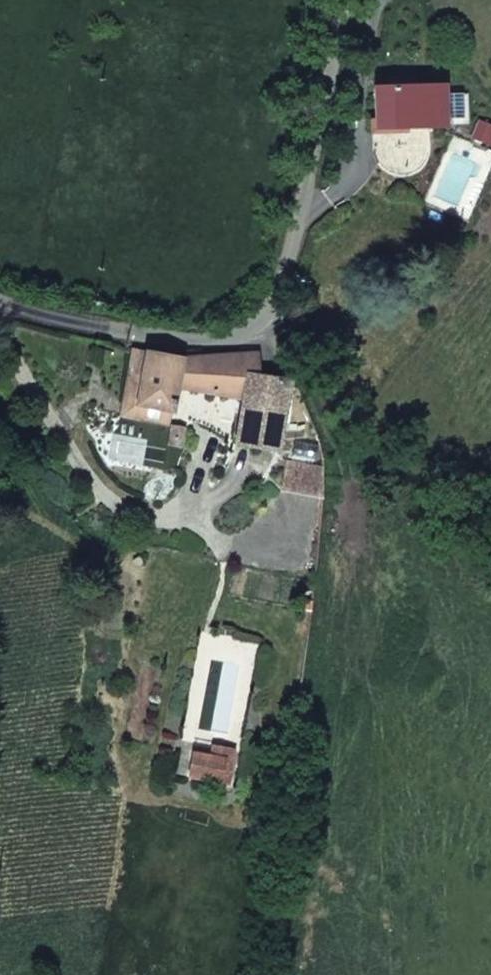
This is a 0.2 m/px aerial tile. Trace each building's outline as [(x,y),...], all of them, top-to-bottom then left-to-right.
[(435,149),(436,102),(366,99),(364,147),(435,149)] [(259,381),(254,371),(171,373),(124,359),(112,406),(157,420),(163,398),(232,411),(224,470),(246,475),(251,458),(275,460),(278,385),(259,381)] [(153,433),(157,420),(112,406),(109,418),(153,433)] [(197,770),(192,795),(227,800),(233,763),(218,761),(216,773),(197,770)]
